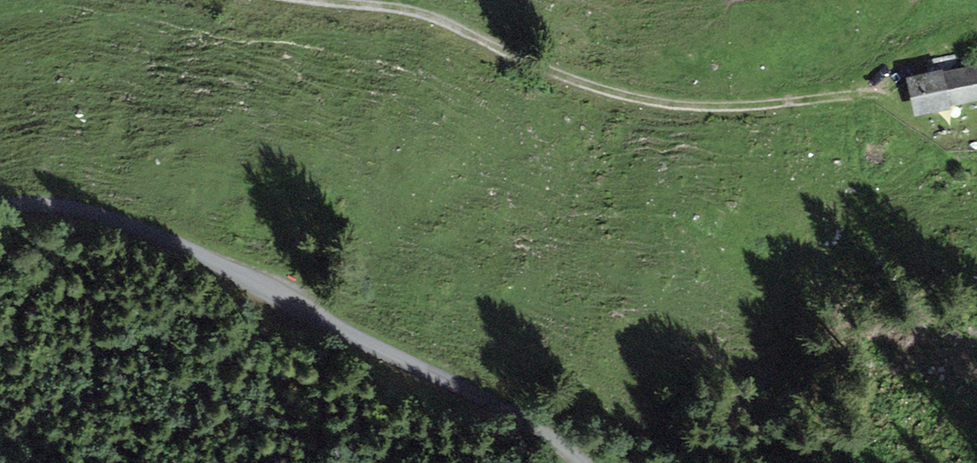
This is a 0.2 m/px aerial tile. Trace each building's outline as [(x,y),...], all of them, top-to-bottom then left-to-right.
[(976,106),(976,57),(926,67),(928,76),(906,81),(914,118),(976,106)]
